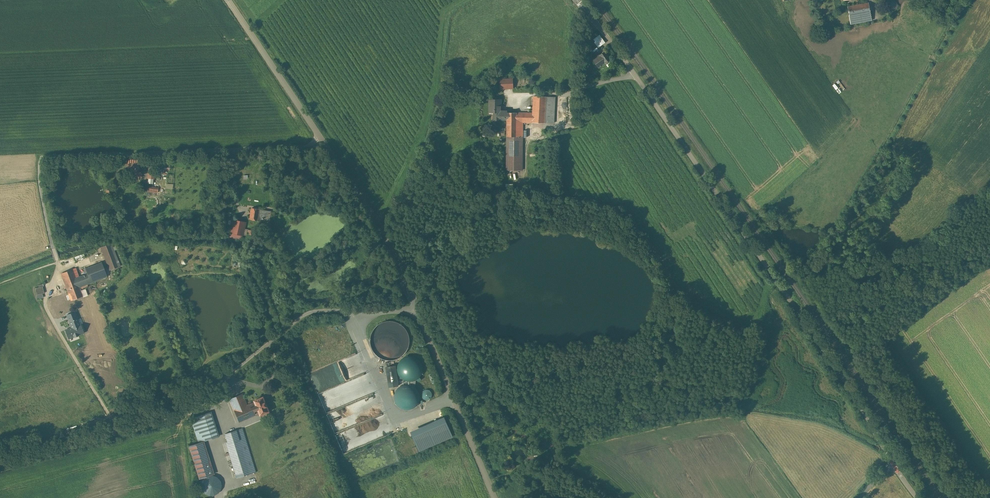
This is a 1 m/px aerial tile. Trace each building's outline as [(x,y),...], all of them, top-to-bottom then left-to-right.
[(888,0),(888,1),(887,1),(887,2),(886,3),(886,4),(886,6),(886,7),(886,8),(887,9),(888,10),(889,11),(890,11),(891,11),(892,11),(893,11),(894,11),(895,10),(896,9),(897,8),(897,7),(897,6),(897,4),(897,3),(896,2),(896,1),(895,0),(894,0),(889,0),(888,0)] [(868,3),(848,6),(848,11),(850,19),(871,16),(868,3)] [(605,42),(600,34),(593,39),(599,46),(605,42)] [(605,51),(593,59),(598,67),(610,59),(605,51)] [(500,89),(514,88),(513,78),(500,78),(500,89)] [(546,97),(533,96),(533,113),(532,122),(544,123),(546,97)] [(555,97),(546,97),(544,123),(553,123),(555,97)] [(507,111),(501,111),(501,99),(489,99),(489,110),(494,110),(494,119),(507,120),(507,123),(516,123),(516,112),(507,112),(507,111)] [(533,113),(516,112),(516,123),(516,126),(522,126),(522,122),(532,122),(533,113)] [(516,123),(507,123),(506,136),(522,136),(522,126),(516,126),(516,123)] [(522,136),(506,136),(506,170),(522,170),(522,136)] [(138,159),(127,160),(128,175),(141,174),(141,172),(138,172),(138,159)] [(260,209),(252,207),(250,219),(258,220),(260,209)] [(272,211),(260,209),(258,220),(258,221),(262,221),(261,225),(269,226),(272,211)] [(246,222),(232,219),(229,232),(247,236),(248,229),(245,228),(246,222)] [(256,231),(248,229),(247,236),(247,241),(255,242),(256,231)] [(109,244),(100,247),(109,270),(118,267),(109,244)] [(101,263),(85,269),(87,274),(76,278),(79,286),(106,276),(101,263)] [(75,276),(73,269),(61,274),(68,293),(71,300),(83,296),(79,286),(76,278),(75,276)] [(38,287),(35,288),(36,295),(44,293),(42,286),(38,287)] [(65,294),(56,298),(59,306),(58,306),(60,311),(70,307),(68,301),(71,300),(68,293),(65,295),(65,294)] [(370,339),(370,343),(371,347),(373,351),(376,354),(379,357),(383,359),(387,360),(392,360),(396,359),(400,358),(403,355),(406,352),(408,348),(409,344),(409,340),(409,336),(407,332),(405,328),(402,325),(398,323),(394,321),(390,321),(386,321),(382,322),(378,325),(375,327),(372,331),(371,335),(370,339)] [(401,359),(399,362),(398,364),(397,367),(397,371),(398,374),(400,376),(402,379),(405,380),(408,381),(410,381),(412,381),(414,381),(415,380),(418,378),(420,376),(422,373),(423,370),(423,367),(422,364),(421,361),(419,359),(416,357),(413,356),(410,356),(407,356),(404,357),(401,359)] [(395,365),(386,367),(389,387),(398,386),(395,365)] [(319,393),(327,412),(358,399),(352,386),(352,387),(349,381),(319,393)] [(417,389),(415,387),(414,386),(412,385),(411,385),(410,384),(408,384),(404,384),(401,385),(398,387),(396,389),(395,392),(394,396),(394,399),(395,402),(397,405),(399,407),(402,409),(406,410),(409,409),(412,409),(415,407),(417,404),(419,402),(420,398),(420,395),(419,392),(417,389)] [(426,389),(425,389),(425,390),(424,390),(423,391),(422,392),(422,393),(421,393),(421,394),(421,395),(421,396),(422,396),(422,397),(423,398),(424,399),(425,400),(426,400),(428,400),(429,399),(430,398),(431,398),(431,397),(431,396),(432,396),(432,395),(432,394),(432,393),(431,393),(431,392),(431,391),(430,391),(430,390),(429,390),(428,390),(427,389),(426,389)] [(247,405),(242,394),(229,399),(238,422),(256,414),(252,403),(247,405)] [(263,397),(255,400),(255,402),(260,413),(260,415),(269,411),(263,397)] [(209,412),(198,416),(206,440),(217,436),(209,412)] [(373,428),(376,428),(376,437),(374,437),(373,437),(378,437),(392,432),(387,419),(385,414),(373,419),(372,424),(373,426),(373,428)] [(195,417),(190,418),(198,442),(202,441),(206,440),(198,416),(195,417)] [(444,416),(410,431),(419,451),(453,436),(444,416)] [(243,437),(238,438),(236,430),(225,434),(238,477),(254,472),(243,437)] [(213,474),(202,441),(198,442),(188,446),(192,457),(199,478),(207,476),(213,474)] [(533,453),(529,458),(532,462),(537,457),(533,453)] [(211,476),(210,476),(209,476),(207,477),(206,478),(205,478),(204,479),(203,480),(202,481),(202,482),(202,483),(202,484),(202,485),(202,486),(202,487),(202,488),(202,489),(203,490),(204,491),(204,492),(205,493),(206,493),(207,494),(208,494),(210,494),(211,495),(212,494),(213,494),(214,494),(215,493),(216,493),(217,492),(218,491),(219,490),(219,489),(220,488),(220,487),(220,486),(220,485),(220,484),(220,482),(219,481),(219,480),(218,479),(217,478),(216,478),(215,477),(214,477),(213,476),(212,476),(211,476)]
